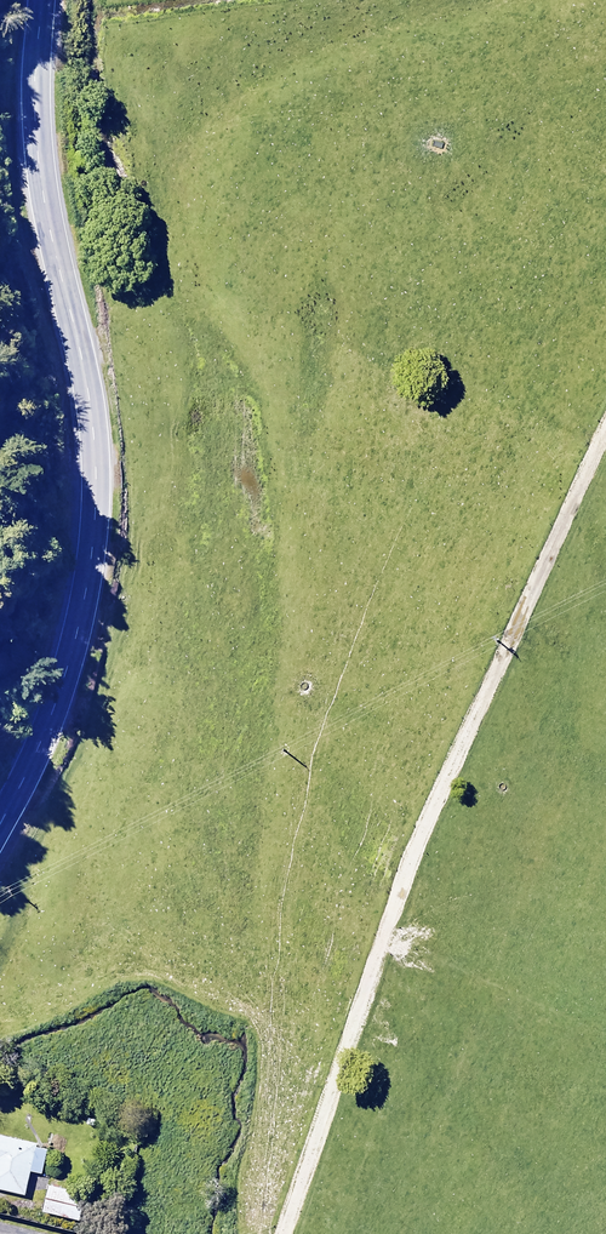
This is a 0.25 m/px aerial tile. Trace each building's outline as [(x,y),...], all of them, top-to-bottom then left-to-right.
[(0,1135),(0,1188),(25,1195),(31,1171),(42,1174),(49,1148),(0,1135)] [(49,1186),(43,1211),(79,1221),(86,1195),(49,1186)]
